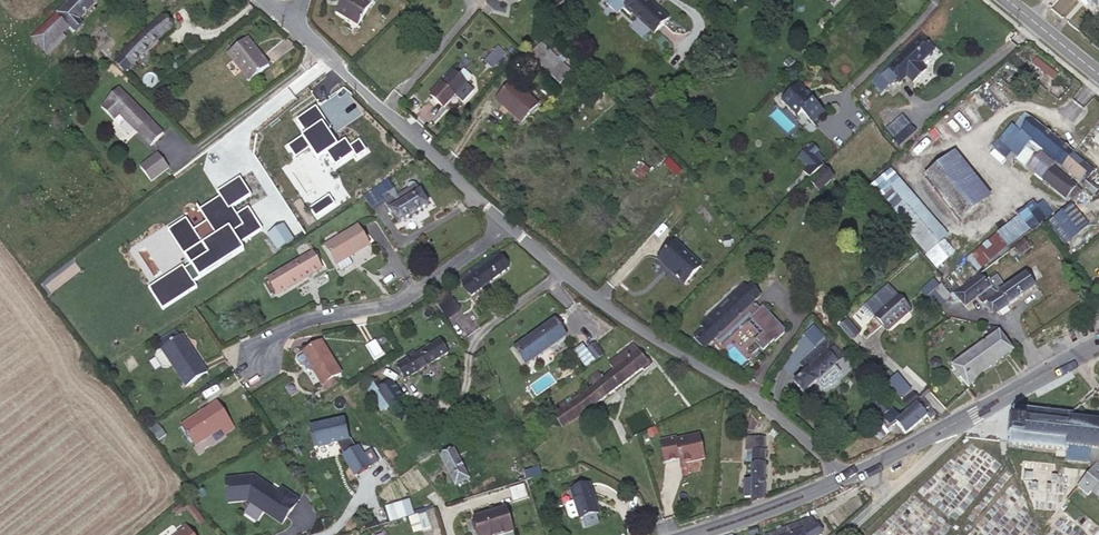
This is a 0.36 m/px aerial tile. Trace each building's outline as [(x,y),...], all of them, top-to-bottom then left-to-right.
[(57,13),(75,31),(82,23),(78,19),(98,0),(70,0),(57,13)] [(337,13),(357,26),(372,0),(345,0),(337,13)] [(649,6),(643,0),(610,0),(606,4),(617,14),(622,9),(631,17),(633,14),(654,34),(668,19),(658,9),(656,12),(649,6)] [(1098,12),(1098,10),(1098,0),(1085,0),(1098,12)] [(651,3),(649,6),(656,12),(658,9),(651,3)] [(69,27),(56,15),(32,38),(44,50),(69,27)] [(165,32),(155,21),(133,42),(114,60),(124,71),(165,32)] [(934,50),(921,37),(899,57),(898,55),(871,81),(882,92),(889,85),(890,86),(896,81),(899,84),(906,76),(913,83),(925,71),(919,64),(934,50)] [(269,66),(247,38),(226,55),(249,82),(269,66)] [(571,72),(541,43),(530,55),(560,84),(571,72)] [(506,55),(498,46),(483,62),(492,69),(506,55)] [(1057,75),(1049,69),(1045,74),(1053,80),(1057,75)] [(457,76),(451,71),(430,96),(444,108),(471,77),(462,70),(457,76)] [(538,104),(512,82),(496,100),(521,123),(538,104)] [(824,111),(797,85),(782,100),(798,115),(801,112),(812,123),(824,111)] [(149,119),(119,89),(105,102),(106,102),(101,108),(114,120),(119,115),(137,131),(150,145),(163,133),(149,119)] [(872,104),(864,95),(858,101),(866,110),(872,104)] [(1024,114),(1014,127),(1095,194),(1098,188),(1087,179),(1093,171),(1024,114)] [(916,133),(910,126),(893,140),(899,148),(916,133)] [(381,143),(374,133),(368,137),(375,148),(381,143)] [(809,179),(824,165),(814,155),(818,151),(811,144),(794,161),(795,160),(796,162),(799,159),(807,168),(803,172),(809,179)] [(292,187),(298,194),(323,173),(304,151),(296,158),(303,167),(278,187),(284,194),(292,187)] [(158,154),(141,168),(151,182),(169,168),(158,154)] [(1056,167),(1041,154),(1028,169),(1068,201),(1070,199),(1076,204),(1084,193),(1079,189),(1079,188),(1055,169),(1056,167)] [(984,203),(948,159),(924,178),(960,223),(984,203)] [(639,161),(631,172),(640,178),(648,167),(639,161)] [(834,177),(824,167),(808,181),(819,192),(834,177)] [(946,236),(889,171),(869,188),(927,253),(946,236)] [(161,197),(168,205),(178,197),(171,188),(161,197)] [(420,193),(390,211),(398,223),(428,205),(420,193)] [(253,202),(244,209),(253,222),(263,215),(253,202)] [(1029,231),(1019,217),(979,248),(990,261),(1029,231)] [(293,240),(283,226),(269,236),(279,250),(293,240)] [(369,245),(358,226),(326,246),(341,271),(353,264),(349,257),(369,245)] [(1071,234),(1067,227),(1055,236),(1060,242),(1071,234)] [(1026,244),(1023,240),(1014,248),(1020,255),(1032,246),(1029,242),(1026,244)] [(674,242),(658,260),(684,285),(701,268),(674,242)] [(322,267),(313,252),(268,279),(277,294),(322,267)] [(509,269),(500,255),(476,273),(474,269),(460,279),(472,296),(482,289),(485,293),(490,289),(487,285),(509,269)] [(977,275),(954,293),(964,306),(977,296),(982,304),(988,300),(997,313),(1034,287),(1026,274),(1005,288),(997,275),(984,283),(977,275)] [(753,282),(749,285),(760,295),(763,292),(753,282)] [(760,295),(749,285),(693,339),(704,349),(716,337),(720,341),(750,312),(751,313),(753,315),(752,317),(766,331),(764,333),(762,331),(763,333),(763,334),(762,334),(755,341),(763,350),(774,340),(775,341),(784,333),(783,331),(784,330),(763,307),(757,312),(750,305),(760,295)] [(950,296),(941,285),(935,290),(944,301),(950,296)] [(897,296),(895,298),(908,312),(910,311),(897,296)] [(908,312),(895,298),(874,317),(887,331),(908,312)] [(750,312),(720,341),(721,342),(751,313),(750,312)] [(845,317),(837,323),(849,338),(857,331),(845,317)] [(567,337),(555,320),(514,349),(526,366),(567,337)] [(952,366),(968,388),(981,373),(1013,351),(996,328),(991,327),(986,331),(991,337),(952,366)] [(160,341),(164,347),(180,336),(176,330),(160,341)] [(180,336),(164,347),(161,349),(172,365),(187,387),(208,373),(182,335),(180,336)] [(828,339),(821,345),(837,362),(844,356),(828,339)] [(440,341),(415,356),(413,352),(407,356),(409,360),(398,367),(406,380),(449,353),(440,341)] [(341,374),(322,342),(303,353),(322,385),(341,374)] [(588,352),(597,363),(605,357),(600,345),(599,344),(588,352)] [(837,362),(821,345),(800,365),(806,371),(793,383),(803,394),(837,362)] [(573,402),(555,415),(554,416),(563,428),(585,413),(650,363),(645,357),(643,359),(632,346),(609,364),(614,370),(603,380),(598,372),(589,379),(594,386),(578,399),(573,402)] [(172,365),(161,349),(157,352),(155,357),(162,367),(168,368),(172,365)] [(376,387),(373,381),(366,386),(383,411),(390,406),(376,387)] [(376,387),(390,406),(403,398),(393,383),(383,390),(379,385),(376,387)] [(918,399),(912,392),(902,401),(908,408),(918,399)] [(573,402),(578,399),(575,394),(570,398),(573,402)] [(888,409),(875,394),(869,399),(882,415),(888,409)] [(551,411),(555,415),(573,402),(570,398),(551,411)] [(892,408),(883,416),(892,428),(896,424),(905,435),(927,416),(930,420),(935,415),(922,399),(900,417),(892,408)] [(234,429),(217,402),(182,425),(196,446),(221,429),(225,435),(234,429)] [(1061,413),(1061,411),(1059,411),(1059,413),(1050,412),(1049,412),(1049,410),(1048,410),(1048,411),(1039,410),(1039,409),(1037,408),(1037,410),(1028,409),(1028,407),(1026,407),(1026,409),(1017,408),(1017,406),(1015,406),(1015,408),(1014,408),(1014,409),(1012,409),(1012,410),(1013,411),(1013,418),(1011,418),(1009,434),(1011,434),(1010,442),(1008,442),(1008,443),(1009,444),(1009,445),(1011,445),(1010,447),(1012,447),(1012,445),(1022,446),(1022,448),(1023,448),(1023,446),(1033,448),(1032,449),(1034,450),(1034,448),(1043,449),(1043,451),(1045,451),(1045,449),(1055,450),(1054,452),(1056,452),(1055,460),(1066,462),(1066,460),(1091,463),(1097,464),(1098,456),(1098,422),(1094,421),(1094,419),(1092,419),(1092,421),(1083,420),(1083,418),(1081,418),(1081,420),(1072,419),(1073,415),(1061,413)] [(343,418),(309,425),(313,446),(336,441),(342,452),(341,453),(354,472),(369,463),(356,443),(353,445),(347,436),(343,418)] [(655,426),(647,430),(650,436),(658,432),(655,426)] [(676,438),(661,441),(665,462),(680,459),(680,462),(684,464),(705,459),(699,436),(676,440),(676,438)] [(751,498),(751,504),(764,500),(765,464),(764,464),(765,438),(746,437),(746,451),(751,451),(751,481),(744,480),(744,497),(751,498)] [(469,479),(455,450),(441,457),(456,485),(469,479)] [(1078,487),(1088,495),(1091,491),(1098,498),(1098,467),(1096,465),(1093,469),(1078,487)] [(524,472),(527,480),(542,475),(539,467),(524,472)] [(228,503),(248,501),(282,524),(287,517),(285,516),(289,510),(291,511),(299,500),(282,488),(279,493),(254,476),(226,479),(228,503)] [(524,483),(509,488),(513,502),(528,498),(524,483)] [(592,501),(595,500),(589,484),(571,490),(580,519),(582,518),(596,514),(592,501)] [(385,505),(389,520),(413,513),(408,498),(385,505)] [(475,517),(480,534),(502,534),(514,531),(506,507),(475,517)] [(426,512),(431,526),(437,524),(433,510),(426,512)] [(431,527),(431,526),(426,512),(418,515),(422,529),(431,527)] [(596,514),(582,518),(585,528),(599,523),(596,514)] [(812,517),(767,534),(820,534),(822,534),(812,517)] [(178,534),(192,534),(186,527),(178,533),(179,534),(178,534)]
